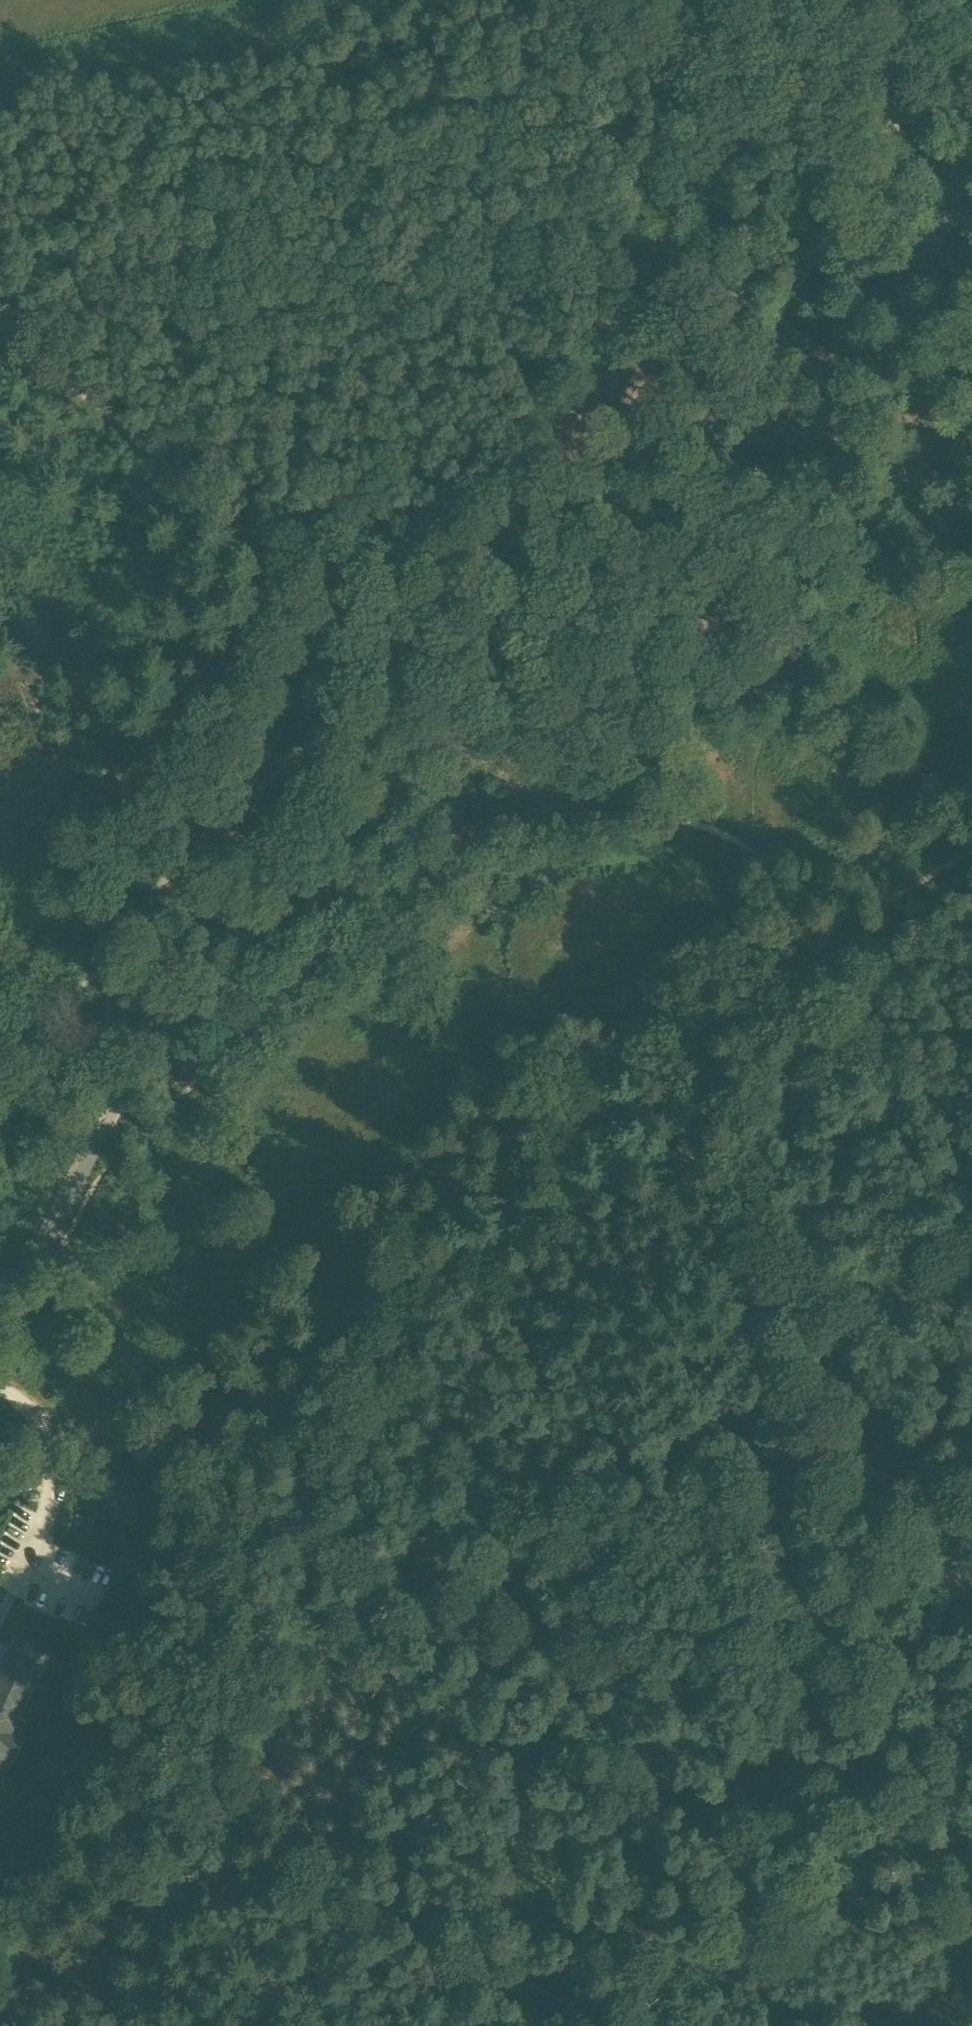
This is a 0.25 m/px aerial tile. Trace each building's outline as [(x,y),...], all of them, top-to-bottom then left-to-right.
[(4,1761),(13,1746),(14,1746),(22,1733),(11,1726),(20,1710),(29,1693),(38,1677),(46,1661),(42,1659),(45,1655),(19,1641),(17,1645),(13,1643),(5,1658),(0,1667),(0,1768),(4,1761)]
